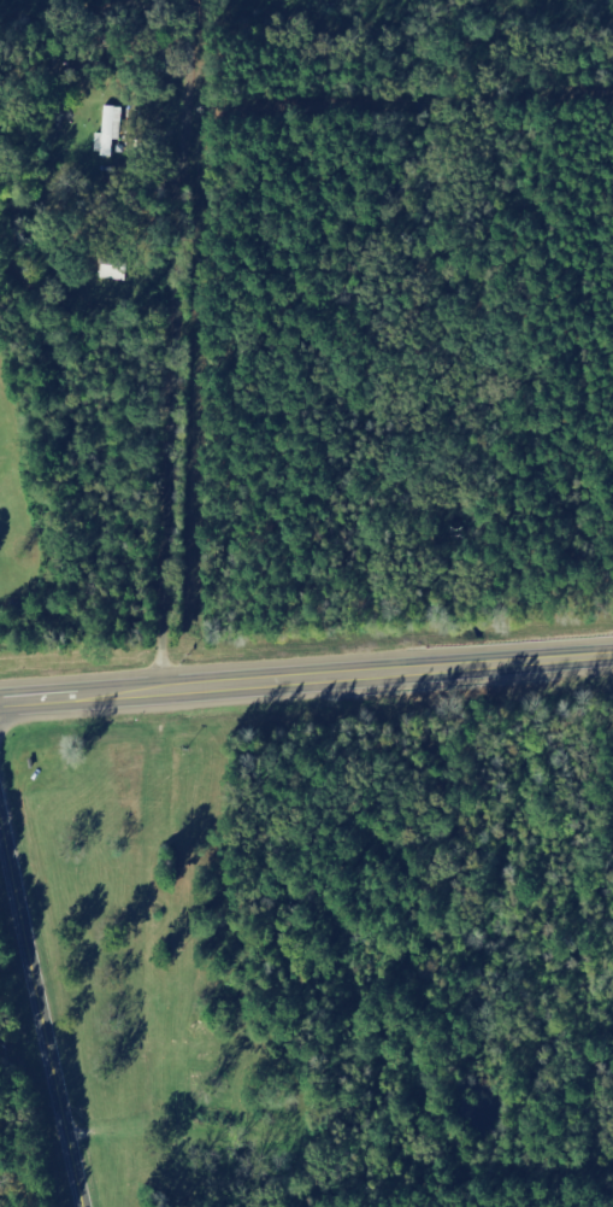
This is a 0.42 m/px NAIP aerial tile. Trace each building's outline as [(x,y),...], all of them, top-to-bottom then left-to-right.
[(102,135),(94,134),(93,155),(111,156),(112,141),(121,141),(121,107),(102,107),(102,135)]
